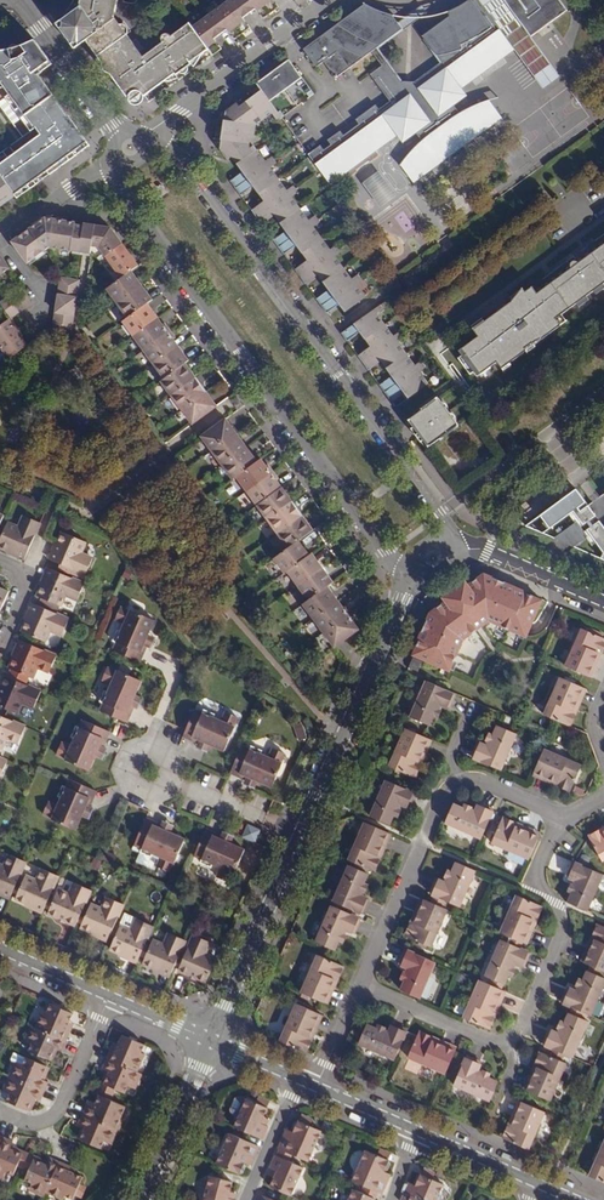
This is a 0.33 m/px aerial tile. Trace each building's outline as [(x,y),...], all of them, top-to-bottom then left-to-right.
[(147,57),(145,53),(113,18),(107,21),(106,17),(103,13),(104,9),(113,12),(116,0),(72,0),(64,13),(59,18),(55,23),(73,48),(79,44),(84,41),(135,110),(196,66),(191,59),(206,48),(191,28),(190,27),(157,49),(147,57)] [(233,29),(244,21),(242,18),(254,9),(256,12),(272,0),(230,0),(220,7),(206,17),(233,29)] [(303,50),(316,68),(324,63),(335,79),(372,52),(381,66),(369,75),(389,102),(378,110),(375,105),(355,120),(358,124),(343,136),(339,132),(327,141),(330,145),(323,151),(320,146),(308,155),(310,157),(320,171),(330,185),(397,135),(403,142),(416,133),(422,141),(399,165),(413,182),(503,118),(489,101),(474,106),(459,114),(453,106),(466,96),(461,88),(514,50),(499,30),(516,17),(531,38),(552,22),(567,11),(559,0),(492,0),(483,7),(478,0),(470,0),(465,3),(456,9),(449,12),(450,16),(423,36),(443,64),(411,87),(404,88),(376,49),(403,30),(393,17),(382,14),(372,9),(365,4),(349,16),(303,50)] [(113,12),(104,9),(103,13),(106,17),(107,21),(113,18),(113,15),(113,12)] [(206,17),(191,28),(206,48),(215,42),(213,39),(225,30),(228,32),(233,29),(206,17)] [(516,17),(499,30),(514,50),(541,87),(558,75),(531,38),(516,17)] [(52,64),(34,40),(31,41),(26,44),(20,45),(40,72),(45,69),(52,64)] [(11,124),(24,114),(34,128),(61,108),(37,75),(40,72),(20,45),(9,49),(1,51),(0,51),(0,108),(11,124)] [(157,49),(154,46),(145,53),(147,57),(157,49)] [(211,55),(206,48),(191,59),(196,66),(211,55)] [(289,60),(256,84),(269,102),(301,78),(289,60)] [(256,84),(250,88),(255,96),(240,107),(237,102),(225,111),(224,120),(218,120),(217,128),(223,129),(238,130),(237,134),(222,132),(216,131),(215,139),(221,140),(220,149),(228,160),(233,157),(243,171),(230,181),(240,196),(254,186),(265,201),(251,210),(262,224),(274,215),(286,231),(273,240),(284,255),(297,245),(307,260),(294,269),(305,284),(318,274),(329,289),(316,299),(327,314),(339,303),(345,312),(363,299),(357,291),(359,289),(356,286),(363,281),(361,278),(359,275),(352,280),(349,275),(347,277),(341,269),(335,261),(338,259),(335,256),(341,251),(339,248),(337,245),(331,250),(327,246),(325,247),(320,240),(314,232),(316,231),(313,227),(320,222),(318,219),(315,215),(309,220),(306,217),(304,218),(298,210),(292,202),(295,200),(292,197),(298,193),(296,189),(294,186),(287,190),(285,187),(282,189),(276,181),(271,173),(273,172),(271,168),(277,163),(274,159),(272,157),(266,162),(257,150),(251,141),(251,134),(252,127),(261,121),(272,113),(277,120),(280,117),(269,102),(256,84)] [(66,114),(51,125),(53,127),(40,136),(38,134),(14,153),(9,146),(0,152),(0,176),(13,194),(26,184),(29,188),(36,183),(33,179),(66,155),(69,159),(75,155),(72,151),(86,141),(66,114)] [(34,128),(24,114),(20,118),(30,131),(34,128)] [(89,145),(86,141),(72,151),(75,155),(89,145)] [(69,159),(66,155),(33,179),(36,183),(38,182),(69,159)] [(279,179),(273,172),(271,173),(276,181),(282,189),(285,187),(279,179)] [(380,205),(394,194),(379,174),(364,185),(380,205)] [(13,194),(0,176),(0,194),(4,200),(10,197),(13,194)] [(26,184),(13,194),(16,198),(29,188),(26,184)] [(301,208),(295,200),(292,202),(298,210),(304,218),(306,217),(301,208)] [(55,219),(46,218),(32,228),(34,232),(47,223),(54,224),(55,219)] [(82,251),(84,240),(86,228),(78,227),(78,223),(55,219),(54,224),(47,223),(34,232),(32,228),(13,242),(29,264),(46,252),(78,257),(79,251),(82,251)] [(102,247),(109,256),(125,245),(113,228),(102,226),(101,229),(95,229),(95,230),(93,245),(101,246),(102,247)] [(322,238),(316,231),(314,232),(320,240),(325,247),(327,246),(322,238)] [(108,257),(109,256),(102,247),(101,246),(93,245),(91,253),(98,254),(103,261),(108,257)] [(125,245),(109,256),(125,279),(131,275),(134,273),(141,268),(125,245)] [(592,254),(579,264),(576,262),(574,262),(570,264),(570,268),(571,269),(537,294),(531,286),(525,291),(522,288),(508,306),(512,310),(502,317),(498,312),(485,321),(474,330),(479,336),(462,348),(465,352),(462,355),(457,358),(470,375),(475,372),(478,370),(481,374),(497,362),(501,367),(514,360),(526,351),(523,349),(532,342),(533,344),(536,341),(538,343),(561,326),(556,319),(561,315),(603,284),(603,245),(592,254)] [(592,254),(589,250),(574,262),(576,262),(579,264),(592,254)] [(9,268),(0,256),(0,275),(9,268)] [(125,279),(109,256),(108,257),(103,261),(118,283),(125,279)] [(344,268),(338,259),(335,261),(341,269),(347,277),(349,275),(344,268)] [(135,281),(131,275),(125,279),(118,283),(109,290),(120,304),(144,287),(139,280),(138,279),(135,281)] [(51,331),(70,333),(78,281),(60,278),(51,331)] [(149,294),(144,287),(120,304),(130,319),(147,307),(150,305),(152,304),(147,297),(149,294)] [(21,288),(6,299),(16,313),(31,302),(21,288)] [(365,297),(359,289),(357,291),(363,299),(365,297)] [(436,300),(429,292),(422,298),(428,306),(436,300)] [(155,302),(149,294),(147,297),(152,304),(155,302)] [(6,299),(0,303),(0,306),(9,318),(16,313),(6,299)] [(358,357),(369,371),(382,361),(393,376),(379,386),(390,400),(403,390),(409,398),(426,386),(426,385),(420,378),(423,376),(420,373),(426,368),(424,364),(422,361),(416,366),(413,362),(410,364),(404,356),(398,348),(401,347),(398,344),(405,339),(402,335),(401,332),(394,337),(391,333),(389,335),(383,327),(377,319),(380,318),(377,314),(383,308),(380,305),(342,334),(347,342),(360,332),(371,347),(358,357)] [(512,310),(508,306),(498,312),(502,317),(512,310)] [(126,322),(136,336),(157,321),(160,319),(155,311),(152,314),(147,307),(130,319),(126,322)] [(566,322),(561,315),(556,319),(561,326),(566,322)] [(485,321),(483,317),(471,326),(474,330),(485,321)] [(385,325),(380,318),(377,319),(383,327),(389,335),(391,333),(385,325)] [(0,325),(0,350),(7,360),(8,361),(26,347),(6,320),(0,325)] [(157,321),(136,336),(146,351),(170,333),(165,325),(161,327),(157,321)] [(175,341),(170,333),(146,351),(156,364),(177,349),(172,343),(175,341)] [(533,344),(532,342),(523,349),(526,351),(527,353),(535,347),(533,344)] [(156,364),(166,379),(184,366),(187,364),(183,357),(186,355),(180,347),(177,349),(156,364)] [(407,354),(401,347),(398,348),(404,356),(410,364),(413,362),(407,354)] [(184,366),(194,380),(197,378),(187,364),(184,366)] [(162,382),(172,395),(194,380),(184,366),(166,379),(162,382)] [(429,384),(423,376),(420,378),(426,385),(426,386),(427,385),(429,384)] [(197,378),(194,380),(204,394),(207,392),(197,378)] [(172,395),(183,410),(204,394),(194,380),(172,395)] [(217,406),(207,392),(204,394),(214,408),(217,406)] [(204,394),(183,410),(193,424),(214,408),(204,394)] [(430,446),(459,425),(439,398),(410,420),(420,433),(430,446)] [(416,436),(420,433),(410,420),(406,422),(416,436)] [(202,437),(211,450),(236,432),(231,425),(230,423),(227,425),(224,421),(202,437)] [(236,432),(211,450),(222,465),(243,449),(239,443),(242,441),(241,439),(236,432)] [(420,433),(416,436),(426,449),(430,446),(420,433)] [(248,455),(243,449),(222,465),(232,478),(236,475),(256,461),(251,454),(248,455)] [(258,460),(256,461),(236,475),(247,490),(272,473),(266,465),(265,463),(262,466),(258,460)] [(277,480),(272,473),(247,490),(257,505),(279,490),(274,484),(278,482),(277,480)] [(580,483),(544,509),(553,521),(576,504),(577,505),(590,496),(580,483)] [(279,490),(289,504),(292,502),(282,488),(279,490)] [(257,505),(268,519),(289,504),(279,490),(257,505)] [(600,510),(592,500),(580,509),(587,519),(600,510)] [(289,504),(300,519),(303,516),(292,502),(289,504)] [(289,504),(268,519),(278,533),(300,519),(289,504)] [(10,551),(10,549),(25,556),(40,522),(24,515),(19,526),(8,522),(1,537),(0,539),(0,547),(10,551)] [(590,530),(580,515),(565,525),(576,540),(590,530)] [(603,515),(591,524),(603,542),(603,516),(603,515)] [(314,532),(303,516),(300,519),(311,534),(314,532)] [(278,533),(290,550),(297,545),(300,543),(311,534),(300,519),(278,533)] [(56,544),(58,545),(51,560),(59,564),(57,568),(82,580),(91,558),(80,554),(85,542),(61,531),(56,544)] [(56,544),(53,543),(46,558),(51,560),(58,545),(56,544)] [(297,545),(290,550),(274,561),(284,574),(287,572),(309,556),(304,549),(301,551),(297,545)] [(25,556),(10,549),(10,551),(8,555),(23,562),(25,556)] [(309,556),(287,572),(297,587),(322,569),(317,562),(316,560),(313,562),(309,556)] [(51,571),(46,568),(39,583),(41,584),(44,586),(51,571)] [(327,576),(322,569),(297,587),(309,602),(327,589),(331,586),(326,580),(329,578),(327,576)] [(44,586),(41,584),(36,596),(60,608),(64,597),(77,602),(84,585),(51,571),(44,586)] [(466,582),(457,588),(461,593),(456,597),(455,597),(452,592),(443,599),(446,603),(429,616),(419,639),(420,640),(413,656),(450,672),(464,640),(491,621),(529,637),(544,601),(528,594),(529,593),(486,574),(469,587),(466,582)] [(461,593),(457,588),(452,592),(455,597),(456,597),(461,593)] [(303,606),(314,621),(336,606),(331,600),(334,598),(327,589),(309,602),(303,606)] [(35,606),(31,604),(24,619),(26,620),(29,621),(35,606)] [(61,637),(68,620),(35,606),(29,621),(26,620),(21,633),(44,643),(49,632),(61,637)] [(340,611),(336,606),(314,621),(323,633),(347,617),(342,609),(340,611)] [(347,617),(350,615),(345,607),(342,609),(347,617)] [(149,635),(156,621),(132,610),(131,612),(122,608),(117,620),(126,624),(122,632),(119,631),(114,642),(118,643),(114,651),(141,663),(148,647),(148,646),(145,645),(149,635)] [(356,622),(350,615),(347,617),(353,624),(356,622)] [(353,624),(347,617),(323,633),(334,649),(358,631),(353,624)] [(600,654),(603,644),(603,638),(579,627),(564,665),(586,675),(596,652),(600,654)] [(148,646),(148,647),(152,649),(156,638),(149,635),(145,645),(148,646)] [(23,642),(18,639),(11,656),(13,657),(16,658),(23,642)] [(11,670),(8,677),(24,684),(27,677),(32,679),(37,668),(48,674),(56,657),(23,642),(16,658),(13,657),(8,669),(11,670)] [(600,654),(596,652),(586,675),(590,677),(600,654)] [(423,662),(413,658),(408,668),(419,672),(423,662)] [(135,695),(141,681),(117,670),(117,672),(108,668),(102,680),(112,684),(108,692),(105,691),(100,701),(103,703),(100,711),(127,722),(133,707),(134,706),(130,705),(135,695)] [(8,677),(4,676),(0,686),(0,687),(0,708),(16,715),(21,704),(33,709),(40,691),(24,684),(8,677)] [(572,708),(581,686),(559,676),(543,714),(570,726),(576,710),(572,708)] [(438,718),(441,711),(438,710),(439,705),(443,706),(450,710),(456,695),(426,682),(410,720),(428,727),(433,716),(438,718)] [(586,688),(581,686),(572,708),(576,710),(586,688)] [(134,706),(133,707),(137,709),(142,698),(135,695),(130,705),(134,706)] [(1,750),(5,738),(17,744),(24,726),(0,715),(0,749),(1,750)] [(207,754),(221,760),(231,736),(230,736),(234,726),(222,721),(218,730),(209,727),(211,723),(200,719),(198,722),(191,719),(186,731),(179,746),(194,753),(195,753),(197,750),(207,754)] [(103,747),(109,732),(82,720),(79,728),(76,726),(71,737),(74,738),(71,747),(61,743),(56,755),(65,759),(65,760),(88,771),(96,754),(99,747),(102,748),(103,747)] [(487,740),(491,741),(489,748),(485,746),(478,743),(472,757),(501,770),(517,734),(499,726),(494,736),(490,734),(487,740)] [(417,761),(428,738),(406,728),(390,766),(416,777),(422,763),(417,761)] [(433,740),(428,738),(417,761),(422,763),(433,740)] [(258,781),(272,788),(282,764),(281,763),(285,754),(273,749),(269,758),(260,754),(262,751),(251,746),(250,750),(242,746),(230,773),(245,780),(247,780),(248,777),(258,781)] [(99,747),(96,754),(103,758),(107,749),(103,747),(102,748),(99,747)] [(582,765),(545,748),(535,771),(558,781),(556,785),(570,792),(582,765)] [(195,753),(194,753),(193,756),(204,761),(207,754),(197,750),(195,753)] [(558,781),(535,771),(533,775),(556,785),(558,781)] [(247,780),(245,780),(244,784),(255,788),(258,781),(248,777),(247,780)] [(91,807),(98,792),(71,780),(67,788),(64,786),(59,797),(63,799),(59,807),(50,803),(44,815),(54,819),(53,820),(77,831),(84,814),(87,807),(90,808),(91,807)] [(417,793),(387,780),(370,816),(389,824),(393,814),(398,816),(401,810),(396,808),(399,803),(403,804),(411,808),(417,793)] [(479,802),(475,810),(474,814),(473,814),(468,812),(470,808),(464,805),(462,808),(452,804),(444,823),(481,839),(494,808),(479,802)] [(87,807),(84,814),(91,818),(95,809),(91,807),(90,808),(87,807)] [(515,827),(516,823),(502,817),(491,843),(529,859),(538,837),(515,827)] [(162,825),(146,818),(134,845),(142,849),(141,852),(151,857),(153,853),(161,857),(157,866),(169,872),(173,862),(174,863),(185,839),(169,832),(161,829),(162,825)] [(161,829),(169,832),(172,825),(163,821),(162,825),(161,829)] [(387,831),(365,822),(348,859),(358,863),(369,868),(374,871),(380,857),(376,855),(387,831)] [(540,834),(516,823),(515,827),(538,837),(540,834)] [(255,843),(260,830),(248,824),(242,837),(255,843)] [(603,862),(603,830),(603,828),(588,837),(603,863),(603,862)] [(221,836),(206,829),(194,856),(202,859),(200,863),(211,867),(213,864),(221,868),(217,877),(229,882),(233,873),(234,873),(245,850),(228,843),(221,839),(222,836),(221,836)] [(391,833),(387,831),(376,855),(380,857),(391,833)] [(221,839),(228,843),(232,836),(223,832),(221,836),(222,836),(221,839)] [(10,895),(11,891),(14,886),(24,861),(7,853),(2,865),(0,864),(0,890),(10,895)] [(587,911),(603,875),(573,862),(572,861),(566,875),(574,879),(578,880),(576,885),(572,883),(569,891),(573,892),(568,902),(587,911)] [(449,879),(446,884),(443,883),(436,880),(429,895),(433,897),(435,898),(444,902),(459,908),(475,870),(456,862),(451,873),(448,872),(445,877),(449,879)] [(369,868),(358,863),(356,867),(367,872),(369,868)] [(358,894),(360,887),(365,889),(367,884),(363,882),(367,872),(356,867),(349,864),(333,901),(346,906),(358,912),(362,914),(369,898),(362,896),(358,894)] [(27,903),(42,909),(43,907),(46,902),(57,875),(40,868),(35,880),(24,875),(19,888),(17,893),(14,900),(27,905),(27,903)] [(65,921),(75,925),(76,921),(78,916),(90,889),(74,882),(69,894),(58,890),(52,904),(49,909),(47,914),(58,918),(65,921)] [(0,890),(0,896),(8,899),(10,895),(0,890)] [(500,933),(510,937),(521,942),(532,918),(536,920),(542,907),(516,895),(500,933)] [(91,931),(108,938),(109,935),(112,929),(123,903),(105,896),(100,908),(89,903),(83,917),(80,923),(79,928),(91,933),(91,931)] [(425,899),(420,897),(409,921),(414,923),(425,899)] [(435,898),(433,897),(431,902),(442,907),(444,902),(435,898)] [(431,902),(425,899),(414,923),(409,921),(403,935),(429,947),(447,909),(442,907),(431,902)] [(42,909),(27,903),(27,905),(26,907),(41,913),(42,909)] [(356,916),(344,911),(331,905),(315,941),(332,949),(336,939),(341,941),(344,934),(340,932),(342,927),(346,929),(354,933),(360,917),(356,916)] [(358,912),(346,906),(344,911),(356,916),(358,912)] [(122,953),(137,960),(139,956),(141,950),(152,926),(135,918),(130,930),(119,925),(116,931),(114,937),(109,949),(121,955),(122,953)] [(532,918),(521,942),(526,944),(536,920),(532,918)] [(590,936),(595,939),(584,963),(588,964),(599,969),(603,971),(603,927),(596,923),(590,936)] [(57,943),(66,946),(72,927),(64,925),(57,943)] [(108,938),(91,931),(91,933),(89,935),(106,942),(108,938)] [(176,959),(184,940),(167,933),(163,944),(152,940),(146,952),(144,957),(141,963),(153,969),(154,967),(170,974),(174,964),(176,959)] [(196,978),(206,982),(216,958),(205,953),(211,942),(194,934),(182,962),(180,967),(179,971),(188,974),(194,977),(196,978)] [(595,939),(590,936),(579,961),(584,963),(595,939)] [(519,947),(521,942),(510,937),(508,943),(519,947)] [(501,982),(505,972),(508,965),(510,960),(515,963),(522,966),(528,951),(519,947),(508,943),(497,938),(482,974),(490,978),(501,982)] [(410,970),(408,975),(404,973),(401,980),(405,981),(401,991),(419,999),(435,962),(406,949),(399,966),(406,968),(410,970)] [(137,960),(122,953),(121,955),(120,957),(135,963),(137,960)] [(327,987),(338,964),(316,955),(299,991),(326,1003),(333,989),(327,987)] [(343,966),(338,964),(327,987),(333,989),(343,966)] [(599,969),(588,964),(586,970),(597,975),(599,969)] [(170,974),(154,967),(153,969),(152,971),(168,978),(170,974)] [(597,975),(586,970),(581,981),(577,979),(574,985),(577,987),(575,992),(572,991),(565,987),(559,1002),(570,1006),(581,1011),(588,1014),(603,978),(603,977),(597,975)] [(501,982),(490,978),(488,983),(498,988),(499,987),(501,982)] [(488,983),(479,979),(462,1018),(488,1029),(494,1015),(489,1012),(500,989),(498,988),(488,983)] [(505,991),(500,989),(489,1012),(494,1015),(505,991)] [(34,1027),(66,1041),(72,1028),(64,1024),(66,1020),(69,1022),(73,1013),(51,1003),(47,1012),(41,1009),(34,1027)] [(305,1037),(316,1014),(294,1004),(277,1040),(305,1052),(311,1039),(305,1037)] [(581,1011),(570,1006),(568,1012),(579,1017),(581,1011)] [(556,1026),(560,1028),(557,1034),(554,1032),(547,1029),(541,1044),(552,1049),(562,1053),(570,1056),(586,1020),(579,1017),(568,1012),(563,1022),(559,1020),(556,1026)] [(321,1016),(316,1014),(305,1037),(311,1039),(321,1016)] [(382,1031),(384,1027),(377,1025),(376,1029),(365,1024),(357,1042),(394,1058),(407,1029),(392,1022),(389,1030),(388,1034),(382,1031)] [(34,1027),(30,1025),(24,1040),(27,1042),(34,1027)] [(66,1041),(34,1027),(27,1042),(32,1044),(29,1051),(49,1060),(53,1050),(49,1049),(51,1045),(58,1048),(62,1050),(66,1041)] [(444,1074),(454,1053),(431,1042),(433,1038),(418,1031),(407,1057),(444,1074)] [(113,1045),(107,1059),(138,1073),(146,1055),(141,1053),(145,1044),(123,1034),(119,1043),(122,1044),(121,1048),(113,1045)] [(456,1048),(433,1038),(431,1042),(454,1053),(456,1048)] [(58,1048),(51,1045),(49,1049),(53,1050),(49,1060),(52,1061),(58,1048)] [(562,1053),(552,1049),(548,1056),(559,1061),(562,1053)] [(531,1065),(536,1067),(526,1090),(548,1100),(564,1063),(559,1061),(548,1056),(537,1051),(531,1065)] [(18,1063),(12,1078),(44,1092),(47,1083),(44,1082),(37,1079),(38,1075),(41,1076),(46,1066),(26,1058),(14,1053),(11,1060),(15,1062),(18,1063)] [(483,1071),(481,1075),(475,1073),(477,1069),(480,1061),(465,1055),(452,1084),(489,1100),(497,1082),(488,1078),(490,1074),(483,1071)] [(138,1073),(107,1059),(103,1067),(107,1069),(114,1072),(112,1076),(108,1074),(104,1084),(114,1089),(124,1093),(128,1086),(132,1088),(139,1073),(138,1073)] [(15,1062),(8,1076),(12,1078),(18,1063),(15,1062)] [(536,1067),(531,1065),(521,1088),(526,1090),(536,1067)] [(49,1068),(46,1066),(41,1076),(38,1075),(37,1079),(44,1082),(49,1068)] [(107,1069),(100,1083),(104,1084),(108,1074),(112,1076),(114,1072),(107,1069)] [(142,1074),(139,1073),(132,1088),(135,1089),(142,1074)] [(5,1093),(12,1078),(8,1076),(1,1092),(5,1093)] [(44,1092),(12,1078),(5,1093),(9,1095),(6,1101),(27,1110),(30,1102),(27,1100),(29,1097),(35,1100),(39,1102),(44,1092)] [(98,1088),(112,1094),(114,1089),(104,1084),(100,1083),(98,1088)] [(110,1100),(112,1094),(98,1088),(96,1094),(99,1095),(110,1100)] [(86,1105),(82,1114),(114,1128),(115,1129),(121,1116),(125,1107),(110,1100),(99,1095),(95,1103),(98,1104),(96,1109),(86,1105)] [(35,1100),(29,1097),(27,1100),(30,1102),(27,1110),(28,1110),(30,1111),(35,1100)] [(270,1103),(258,1098),(255,1104),(267,1109),(270,1103)] [(95,1103),(88,1100),(86,1105),(96,1109),(98,1104),(95,1103)] [(263,1117),(267,1109),(255,1104),(246,1100),(233,1128),(262,1141),(268,1129),(266,1128),(260,1125),(263,1118),(269,1121),(271,1122),(271,1121),(263,1117)] [(521,1102),(516,1100),(506,1123),(511,1125),(521,1102)] [(543,1112),(521,1102),(511,1125),(506,1123),(500,1137),(527,1149),(543,1112)] [(114,1128),(82,1114),(78,1123),(82,1125),(89,1128),(87,1132),(83,1131),(79,1140),(99,1150),(103,1142),(107,1143),(114,1128)] [(115,1129),(117,1129),(119,1130),(125,1118),(121,1116),(115,1129)] [(314,1121),(303,1116),(300,1123),(311,1128),(314,1121)] [(269,1121),(263,1118),(260,1125),(266,1128),(269,1121)] [(284,1138),(278,1150),(280,1150),(293,1155),(308,1162),(321,1132),(311,1128),(300,1123),(295,1121),(291,1130),(293,1134),(292,1134),(290,1140),(284,1138)] [(89,1128),(82,1125),(76,1139),(79,1140),(83,1131),(87,1132),(89,1128)] [(110,1145),(117,1129),(115,1129),(114,1128),(107,1143),(110,1145)] [(290,1132),(287,1130),(284,1138),(290,1140),(292,1134),(293,1134),(290,1132)] [(254,1160),(259,1148),(230,1135),(216,1165),(242,1176),(247,1164),(244,1163),(247,1157),(254,1160)] [(0,1147),(0,1175),(5,1177),(7,1173),(14,1176),(19,1166),(23,1155),(14,1152),(13,1155),(9,1153),(12,1147),(14,1142),(4,1138),(0,1147)] [(588,1176),(603,1183),(603,1140),(588,1176)] [(23,1168),(29,1155),(12,1147),(9,1153),(13,1155),(14,1152),(23,1155),(19,1166),(23,1168)] [(293,1155),(280,1150),(277,1157),(290,1163),(293,1155)] [(390,1155),(378,1150),(376,1156),(387,1161),(390,1155)] [(387,1172),(390,1165),(387,1161),(376,1156),(366,1152),(353,1182),(382,1195),(387,1181),(381,1179),(384,1172),(387,1172)] [(29,1155),(23,1168),(28,1170),(33,1160),(44,1165),(42,1168),(46,1170),(49,1163),(34,1156),(29,1155)] [(276,1156),(270,1168),(271,1169),(277,1171),(274,1179),(274,1180),(270,1187),(292,1197),(304,1169),(290,1163),(277,1157),(276,1156)] [(254,1160),(247,1157),(244,1163),(247,1164),(250,1165),(251,1166),(254,1160)] [(44,1195),(45,1194),(59,1162),(50,1158),(49,1163),(46,1170),(42,1168),(44,1165),(33,1160),(28,1170),(24,1181),(32,1184),(30,1189),(41,1194),(44,1195)] [(45,1194),(59,1199),(63,1199),(64,1196),(73,1199),(75,1196),(79,1185),(83,1178),(75,1174),(73,1177),(70,1176),(73,1168),(59,1162),(45,1194)] [(277,1171),(271,1169),(268,1177),(274,1179),(277,1171)] [(434,1174),(424,1170),(422,1176),(432,1180),(434,1174)] [(390,1175),(384,1172),(381,1179),(387,1181),(390,1175)] [(415,1186),(412,1193),(405,1191),(401,1199),(437,1199),(443,1185),(432,1180),(422,1176),(417,1173),(413,1182),(415,1186)] [(238,1196),(239,1195),(230,1192),(233,1184),(211,1178),(205,1199),(229,1199),(231,1194),(236,1196),(238,1196)] [(412,1185),(408,1183),(405,1191),(412,1193),(415,1186),(412,1185)] [(87,1188),(79,1185),(75,1196),(82,1199),(87,1188)] [(41,1194),(30,1189),(29,1191),(43,1198),(44,1195),(41,1194)] [(374,1199),(353,1191),(349,1199),(374,1199)]
